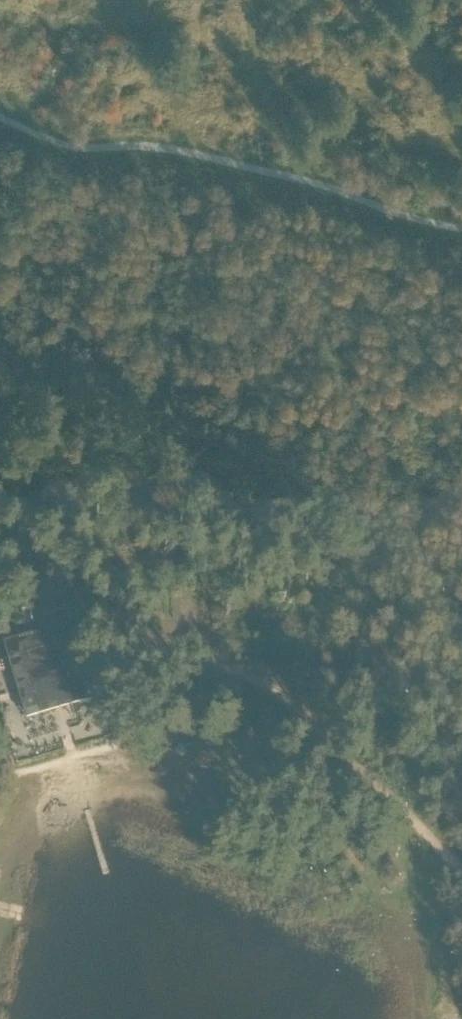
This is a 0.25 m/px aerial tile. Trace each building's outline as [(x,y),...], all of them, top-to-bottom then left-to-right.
[(67,612),(62,595),(38,602),(43,619),(67,612)] [(71,625),(4,645),(25,714),(60,704),(76,699),(80,714),(100,708),(92,683),(88,684),(74,635),(71,625)]
